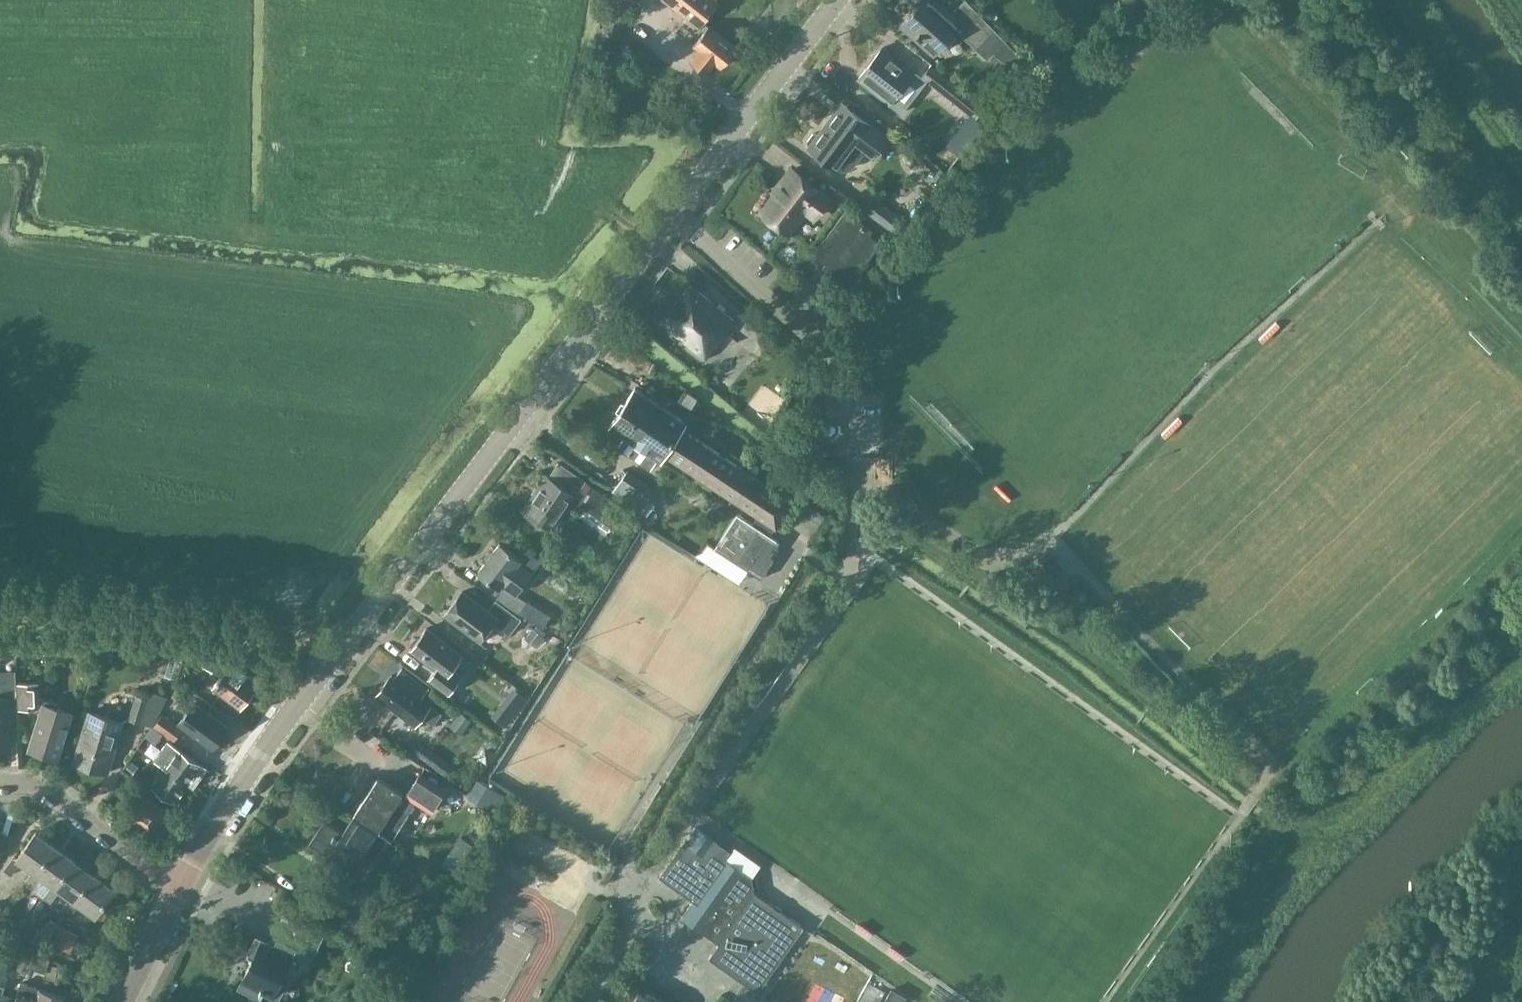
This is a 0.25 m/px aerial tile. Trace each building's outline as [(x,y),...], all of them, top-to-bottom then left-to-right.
[(699,27),(704,31),(708,26),(703,22),(720,2),(717,0),(664,0),(699,27)] [(991,28),(964,0),(951,15),(935,0),(924,0),(902,24),(932,52),(954,28),(987,59),(1003,41),(991,28)] [(709,25),(708,26),(704,31),(695,42),(701,47),(690,60),(707,73),(715,62),(720,66),(726,58),(731,59),(735,53),(734,49),(736,46),(709,25)] [(881,46),(857,78),(891,104),(902,112),(926,81),(975,119),(985,107),(931,64),(922,76),(918,73),(881,46)] [(812,135),(807,141),(808,144),(809,145),(808,147),(818,154),(838,169),(839,168),(841,170),(844,170),(848,170),(851,168),(853,166),(864,151),(872,157),(887,135),(864,118),(857,127),(834,111),(817,135),(815,134),(812,135)] [(956,130),(933,160),(947,171),(969,141),(956,130)] [(812,217),(827,197),(818,190),(819,188),(793,169),(762,211),(787,230),(802,210),(812,217)] [(909,222),(879,200),(869,214),(899,236),(909,222)] [(852,281),(882,240),(870,231),(873,228),(847,209),(815,254),(852,281)] [(688,284),(659,320),(705,357),(734,322),(688,284)] [(667,451),(684,425),(686,421),(634,386),(609,422),(626,434),(617,447),(650,469),(658,456),(662,459),(667,451)] [(740,463),(684,425),(667,451),(723,490),(740,463)] [(545,472),(521,509),(554,531),(571,505),(581,512),(579,516),(606,535),(609,531),(612,533),(627,509),(585,481),(586,480),(557,461),(548,474),(545,472)] [(792,499),(740,463),(723,490),(747,507),(774,525),(792,499)] [(628,470),(613,491),(646,515),(657,501),(655,489),(628,470)] [(731,506),(717,497),(706,513),(721,523),(731,506)] [(723,531),(715,543),(731,554),(755,571),(760,574),(773,556),(768,553),(772,547),(777,540),(768,534),(774,525),(747,507),(741,516),(736,513),(723,531)] [(540,559),(537,557),(526,548),(520,557),(499,541),(476,571),(499,589),(502,586),(503,586),(496,599),(518,613),(519,612),(526,616),(534,604),(516,594),(533,572),(532,571),(540,559)] [(539,566),(552,576),(562,563),(549,553),(539,566)] [(509,633),(520,619),(493,599),(486,608),(461,590),(444,612),(479,639),(493,621),(509,633)] [(545,637),(532,627),(524,637),(537,647),(545,637)] [(411,647),(410,649),(435,669),(428,678),(444,691),(448,694),(462,675),(452,667),(461,654),(426,628),(419,637),(415,638),(411,642),(411,647)] [(233,660),(230,663),(209,653),(203,666),(221,675),(211,687),(240,710),(255,690),(248,684),(253,675),(233,660)] [(402,667),(394,677),(419,696),(427,686),(402,667)] [(16,689),(15,668),(0,669),(0,743),(9,743),(7,690),(16,689)] [(430,726),(440,712),(419,696),(394,677),(391,675),(376,695),(415,724),(420,718),(430,726)] [(39,682),(17,682),(18,708),(40,707),(26,749),(59,759),(74,711),(55,705),(56,703),(43,698),(39,697),(39,682)] [(135,696),(128,719),(139,722),(140,721),(148,724),(152,725),(166,698),(163,697),(148,692),(146,699),(135,696)] [(518,692),(497,719),(506,727),(527,699),(518,692)] [(228,726),(194,701),(179,722),(213,747),(228,726)] [(167,705),(153,725),(162,731),(161,732),(174,741),(183,727),(172,720),(177,712),(167,705)] [(105,770),(121,719),(86,709),(71,759),(105,770)] [(461,712),(453,721),(463,730),(471,720),(461,712)] [(155,741),(161,732),(162,731),(153,725),(146,735),(155,741)] [(154,760),(164,767),(164,766),(187,781),(200,762),(177,746),(167,739),(154,760)] [(453,765),(420,739),(412,750),(445,776),(453,765)] [(174,801),(187,781),(164,766),(164,767),(151,785),(174,801)] [(444,790),(418,774),(404,796),(430,812),(444,790)] [(376,776),(353,811),(392,837),(408,812),(395,804),(402,793),(376,776)] [(478,783),(470,796),(491,808),(499,795),(478,783)] [(170,810),(138,788),(120,815),(152,837),(170,810)] [(356,890),(392,837),(353,811),(341,829),(323,817),(309,838),(328,850),(318,865),(356,890)] [(686,839),(685,839),(659,875),(692,901),(682,915),(718,941),(754,890),(752,878),(725,858),(731,850),(696,825),(686,839)] [(31,869),(51,842),(35,831),(15,858),(12,856),(3,869),(11,875),(21,861),(31,869)] [(52,883),(71,858),(51,842),(31,869),(22,882),(30,888),(40,875),(52,883)] [(72,899),(91,872),(71,858),(52,883),(43,897),(50,903),(60,890),(72,899)] [(114,889),(91,872),(72,899),(62,910),(71,916),(81,903),(96,914),(114,889)] [(754,892),(718,943),(708,958),(757,992),(792,942),(803,927),(754,892)] [(44,904),(39,900),(35,905),(40,909),(44,904)] [(321,932),(306,925),(286,915),(274,939),(255,930),(248,945),(254,948),(237,981),(258,991),(260,986),(276,994),(283,979),(277,976),(292,944),(311,953),(321,932)] [(58,928),(51,942),(67,950),(74,935),(58,928)] [(38,932),(32,940),(44,946),(49,939),(38,932)] [(0,975),(0,993),(13,997),(16,988),(6,985),(8,978),(0,975)] [(14,1001),(64,1001),(66,995),(22,980),(14,1001)] [(637,993),(637,994),(632,1001),(655,1001),(637,993)] [(884,1001),(902,1001),(903,1001),(889,994),(884,1001)]
